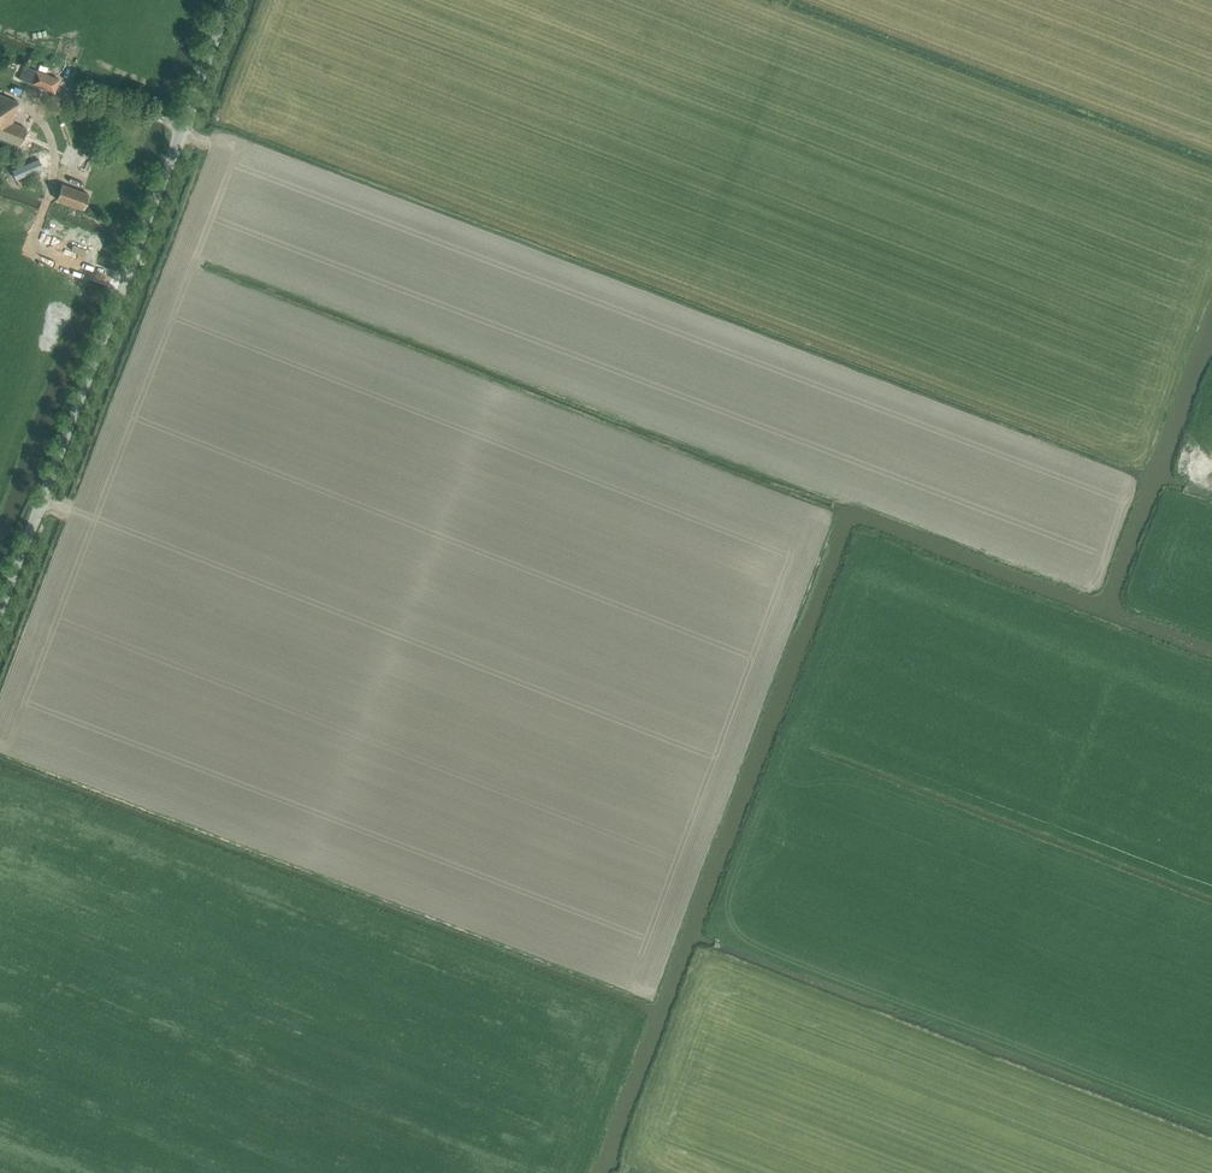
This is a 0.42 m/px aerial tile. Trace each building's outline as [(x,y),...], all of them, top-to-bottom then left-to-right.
[(55,93),(60,80),(24,67),(20,79),(55,93)] [(12,124),(16,115),(15,114),(20,104),(0,95),(0,138),(21,146),(27,130),(12,124)] [(45,174),(52,159),(40,154),(33,169),(45,174)] [(87,196),(61,187),(56,201),(82,211),(87,196)]
